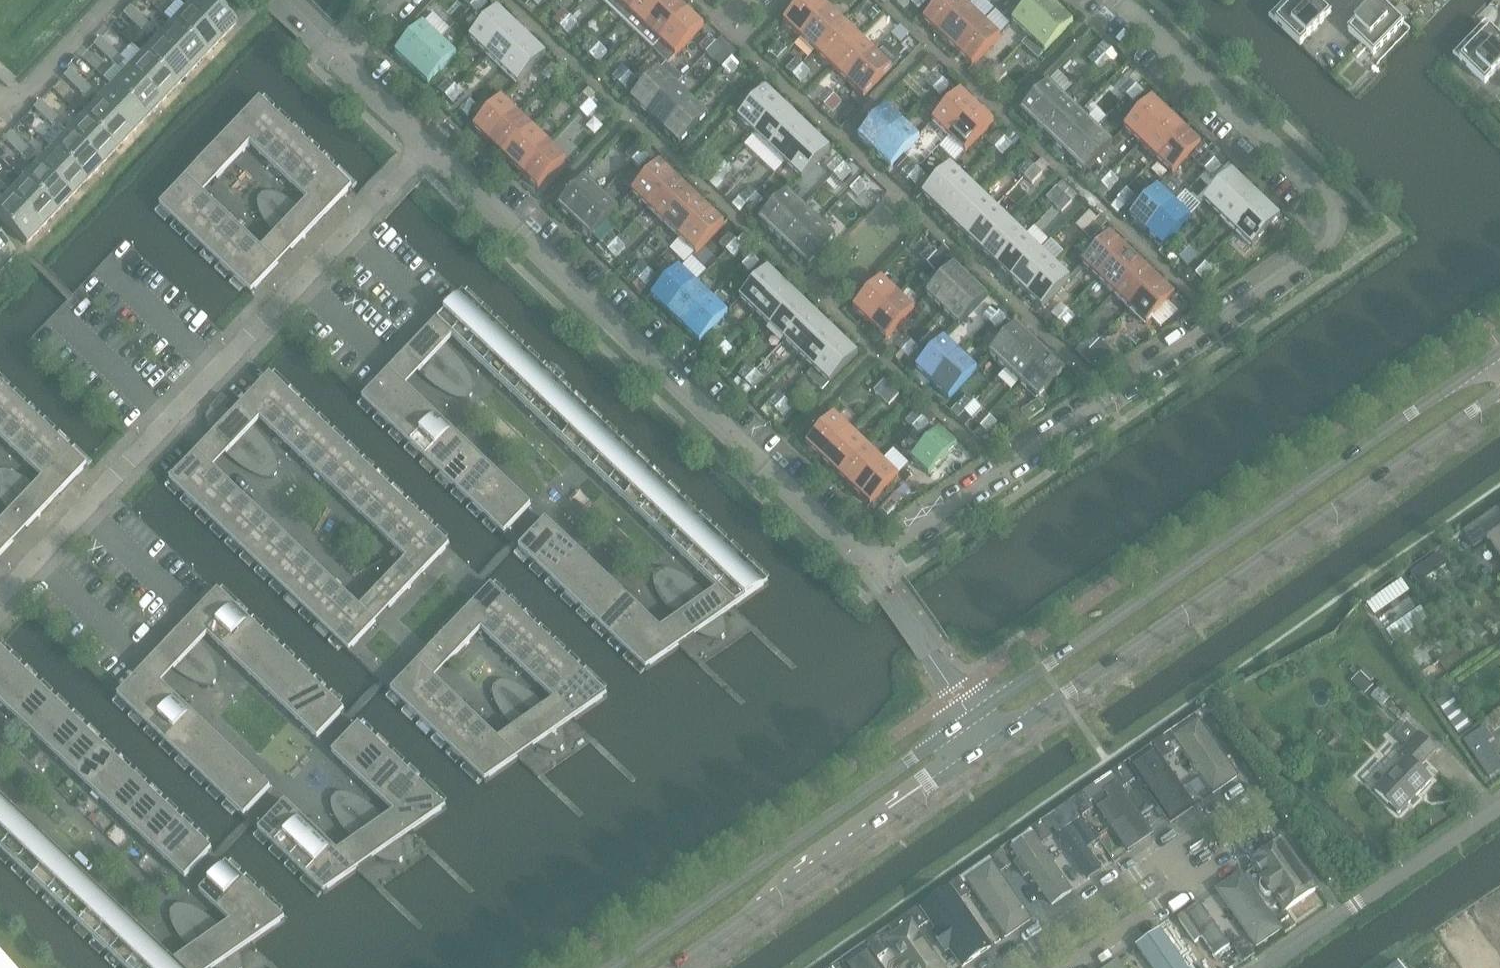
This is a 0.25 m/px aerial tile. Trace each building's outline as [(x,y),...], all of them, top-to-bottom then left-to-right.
[(211,0),(194,0),(186,8),(221,41),(236,24),(211,0)] [(464,1),(471,8),(479,0),(465,0),(464,1)] [(488,5),(483,0),(479,0),(471,8),(478,15),(488,5)] [(644,0),(616,0),(609,7),(624,21),(631,14),(644,0)] [(672,0),(644,0),(631,14),(624,21),(639,35),(645,28),(672,0)] [(689,12),(676,0),(672,0),(645,28),(639,35),(654,49),(660,42),(689,12)] [(829,8),(820,0),(805,0),(784,22),(800,38),(829,8)] [(928,0),(916,0),(912,4),(919,11),(929,1),(928,0)] [(969,7),(962,0),(943,0),(924,21),(940,37),(969,7)] [(1057,8),(1049,0),(1033,0),(1012,22),(1029,38),(1057,8)] [(1331,13),(1317,0),(1296,0),(1275,22),(1301,45),(1331,13)] [(1374,56),(1404,24),(1379,0),(1348,32),(1374,56)] [(142,19),(129,7),(123,14),(135,26),(142,19)] [(956,52),(984,21),(969,7),(940,37),(956,52)] [(221,41),(186,8),(171,24),(206,56),(221,41)] [(816,53),(844,23),(829,8),(800,38),(816,53)] [(1045,53),(1073,24),(1057,8),(1029,38),(1022,45),(1038,61),(1045,53)] [(486,55),(515,25),(498,9),(470,39),(486,55)] [(571,18),(563,11),(553,21),(561,28),(571,18)] [(676,57),(704,27),(689,12),(660,42),(676,57)] [(578,25),(571,18),(561,28),(568,35),(578,25)] [(154,30),(142,19),(135,26),(147,37),(154,30)] [(972,68),(1001,37),(984,21),(956,52),(972,68)] [(832,68),(860,38),(844,23),(816,53),(832,68)] [(206,56),(171,24),(156,39),(191,72),(206,56)] [(412,70),(441,40),(424,24),(396,54),(412,70)] [(502,69),(530,40),(515,25),(486,55),(502,69)] [(1499,69),(1499,38),(1490,28),(1460,60),(1485,84),(1499,69)] [(707,54),(717,44),(709,37),(699,47),(707,54)] [(112,50),(100,38),(93,45),(105,57),(112,50)] [(847,83),(876,53),(860,38),(832,68),(847,83)] [(191,72),(156,39),(142,55),(176,88),(191,72)] [(600,46),(593,39),(583,49),(590,56),(600,46)] [(429,86),(457,56),(441,40),(412,70),(429,86)] [(518,85),(547,55),(530,40),(502,69),(518,85)] [(714,61),(724,51),(717,44),(707,54),(714,61)] [(778,62),(788,52),(780,45),(770,55),(778,62)] [(608,53),(600,46),(590,56),(598,63),(608,53)] [(124,61),(112,50),(105,57),(117,69),(124,61)] [(1096,67),(1105,57),(1098,50),(1088,60),(1096,67)] [(864,99),(892,69),(876,53),(847,83),(864,99)] [(176,88),(142,55),(127,71),(161,103),(176,88)] [(1103,74),(1113,64),(1105,57),(1096,67),(1103,74)] [(730,76),(740,66),(732,59),(722,69),(730,76)] [(793,77),(803,66),(796,59),(786,70),(793,77)] [(990,79),(1000,68),(992,61),(982,72),(990,79)] [(559,72),(552,65),(542,76),(549,83),(559,72)] [(801,84),(811,73),(803,66),(793,77),(801,84)] [(620,84),(630,74),(622,67),(613,77),(620,84)] [(997,86),(1007,75),(1000,68),(990,79),(997,86)] [(82,81),(70,70),(63,77),(75,88),(82,81)] [(648,116),(676,86),(660,70),(631,100),(648,116)] [(161,103),(127,71),(112,86),(146,119),(161,103)] [(566,79),(559,72),(549,83),(557,90),(566,79)] [(627,91),(637,81),(630,74),(620,84),(627,91)] [(934,91),(944,81),(936,74),(926,84),(934,91)] [(1127,97),(1137,86),(1129,79),(1119,90),(1127,97)] [(446,97),(456,87),(448,80),(439,90),(446,97)] [(94,93),(82,81),(75,88),(88,100),(94,93)] [(951,88),(944,81),(934,91),(941,98),(951,88)] [(1037,129),(1065,99),(1049,83),(1020,113),(1037,129)] [(146,119),(112,86),(97,102),(131,135),(146,119)] [(663,131),(692,101),(676,86),(648,116),(663,131)] [(1144,94),(1137,86),(1127,97),(1134,104),(1144,94)] [(463,94),(456,87),(446,97),(453,104),(463,94)] [(754,134),(783,104),(766,89),(738,119),(754,134)] [(825,107),(835,96),(827,89),(817,100),(825,107)] [(949,138),(978,108),(961,92),(932,122),(949,138)] [(590,102),(583,95),(573,105),(580,112),(590,102)] [(832,114),(842,103),(835,96),(825,107),(832,114)] [(490,144),(519,114),(502,99),(474,129),(490,144)] [(1052,143),(1081,114),(1065,99),(1037,129),(1052,143)] [(1141,145),(1169,115),(1152,99),(1124,129),(1141,145)] [(45,120),(52,113),(40,101),(33,108),(45,120)] [(250,145),(277,117),(261,101),(229,135),(246,151),(251,146),(250,145)] [(469,119),(479,109),(471,101),(461,112),(469,119)] [(680,147),(709,117),(692,101),(663,131),(680,147)] [(131,135),(97,102),(82,118),(116,151),(131,135)] [(598,109),(590,102),(580,112),(588,120),(598,109)] [(770,149),(798,119),(783,104),(754,134),(770,149)] [(875,153),(904,123),(887,108),(859,137),(875,153)] [(966,153),(994,123),(978,108),(949,138),(966,153)] [(64,124),(52,113),(45,120),(58,132),(64,124)] [(506,159),(534,129),(519,114),(490,144),(506,159)] [(1068,158),(1096,128),(1081,114),(1052,143),(1068,158)] [(1157,160),(1185,129),(1169,115),(1141,145),(1157,160)] [(265,160),(292,131),(277,117),(250,145),(251,146),(265,160)] [(116,151),(82,118),(67,134),(101,166),(116,151)] [(785,164),(814,134),(798,119),(770,149),(785,164)] [(892,169),(920,139),(904,123),(875,153),(892,169)] [(1084,174),(1113,144),(1096,128),(1068,158),(1084,174)] [(522,174),(550,144),(534,129),(506,159),(522,174)] [(1173,175),(1202,145),(1185,129),(1157,160),(1173,175)] [(279,174),(307,145),(292,131),(265,160),(279,174)] [(22,144),(10,132),(3,140),(15,151),(22,144)] [(1005,140),(998,132),(988,143),(995,150),(1005,140)] [(101,166),(67,134),(52,149),(86,182),(101,166)] [(802,180),(831,150),(814,134),(785,164),(802,180)] [(211,188),(246,151),(229,135),(194,172),(211,188)] [(1013,147),(1005,140),(995,150),(1002,157),(1013,147)] [(35,156),(22,144),(15,151),(28,163),(35,156)] [(538,190),(567,160),(550,144),(522,174),(538,190)] [(294,188),(322,159),(307,145),(279,174),(294,188)] [(633,162),(643,152),(636,145),(626,155),(633,162)] [(86,182),(52,149),(37,165),(71,197),(86,182)] [(650,159),(643,152),(633,162),(641,169),(650,159)] [(1205,171),(1215,161),(1207,154),(1198,164),(1205,171)] [(725,165),(718,158),(708,168),(715,175),(725,165)] [(834,176),(844,165),(837,158),(827,169),(834,176)] [(309,201),(336,173),(322,159),(294,188),(309,201)] [(1035,168),(1027,161),(1017,171),(1025,178),(1035,168)] [(1215,161),(1205,171),(1212,178),(1222,168),(1215,161)] [(909,180),(919,169),(912,162),(902,173),(909,180)] [(648,209),(677,179),(660,163),(632,193),(648,209)] [(71,197),(37,165),(22,180),(56,213),(71,197)] [(733,172),(725,165),(715,175),(723,182),(733,172)] [(842,183),(852,172),(844,165),(834,176),(842,183)] [(938,210),(967,180),(951,165),(922,195),(938,210)] [(1042,175),(1035,168),(1025,178),(1032,185),(1042,175)] [(1102,185),(1112,175),(1104,168),(1094,178),(1102,185)] [(916,187),(926,177),(919,169),(909,180),(916,187)] [(176,223),(203,194),(204,195),(211,188),(194,172),(160,207),(176,223)] [(1220,217),(1249,188),(1232,172),(1204,202),(1220,217)] [(325,217),(353,189),(336,173),(309,201),(325,217)] [(1109,192),(1119,182),(1112,175),(1102,185),(1109,192)] [(574,224),(603,194),(586,178),(558,208),(574,224)] [(664,224),(693,194),(677,179),(648,209),(664,224)] [(56,213),(22,180),(7,196),(11,200),(42,229),(56,213)] [(858,198),(868,187),(860,180),(850,191),(858,198)] [(953,224),(981,194),(967,180),(938,210),(953,224)] [(1146,233),(1175,203),(1158,187),(1130,217),(1146,233)] [(757,195),(749,188),(739,198),(747,205),(757,195)] [(1236,232),(1264,202),(1249,188),(1220,217),(1236,232)] [(1055,206),(1064,196),(1057,189),(1047,199),(1055,206)] [(1125,208),(1135,197),(1127,190),(1117,200),(1125,208)] [(776,238),(804,208),(788,192),(759,222),(776,238)] [(252,295),(304,240),(325,217),(309,201),(301,209),(293,203),(289,200),(284,198),(281,197),(271,194),(266,193),(262,195),(259,198),(258,202),(259,209),(261,216),(266,224),(270,229),(276,236),(262,250),(263,251),(236,280),(252,295)] [(191,237),(218,208),(204,195),(203,194),(176,223),(191,237)] [(591,240),(619,210),(603,194),(574,224),(591,240)] [(680,239),(708,209),(693,194),(664,224),(680,239)] [(968,238),(996,208),(981,194),(953,224),(968,238)] [(764,202),(757,195),(747,205),(754,212),(764,202)] [(11,200),(7,196),(0,204),(0,221),(26,245),(42,229),(11,200)] [(1062,213),(1072,203),(1064,196),(1055,206),(1062,213)] [(1252,248),(1281,218),(1264,202),(1236,232),(1252,248)] [(1163,249),(1191,219),(1175,203),(1146,233),(1163,249)] [(206,251),(233,223),(218,208),(191,237),(206,251)] [(791,253),(820,223),(804,208),(776,238),(791,253)] [(982,252),(1011,223),(996,208),(968,238),(982,252)] [(696,255),(725,225),(708,209),(680,239),(696,255)] [(1094,224),(1087,217),(1077,227),(1084,234),(1094,224)] [(221,265),(248,237),(233,223),(206,251),(221,265)] [(808,268),(836,238),(820,223),(791,253),(808,268)] [(997,267),(1026,237),(1011,223),(982,252),(997,267)] [(1101,231),(1094,224),(1084,234),(1091,241),(1101,231)] [(608,251),(618,241),(611,234),(601,244),(608,251)] [(727,252),(737,241),(729,234),(719,245),(727,252)] [(1099,280),(1127,250),(1111,234),(1082,264),(1099,280)] [(263,251),(262,250),(248,237),(221,265),(236,280),(263,251)] [(1012,281),(1040,251),(1026,237),(997,267),(1012,281)] [(0,241),(0,272),(16,256),(0,241)] [(616,258),(626,248),(618,241),(608,251),(616,258)] [(734,259),(744,248),(737,241),(727,252),(734,259)] [(1027,295),(1055,265),(1047,257),(1056,248),(1049,241),(1040,251),(1012,281),(1027,295)] [(1190,249),(1183,242),(1173,253),(1180,260),(1190,249)] [(928,264),(937,254),(930,247),(920,257),(928,264)] [(1197,256),(1190,249),(1180,260),(1187,267),(1197,256)] [(1114,295),(1143,265),(1127,250),(1099,280),(1114,295)] [(935,271),(945,261),(937,254),(928,264),(935,271)] [(750,274),(760,263),(752,256),(743,266),(750,274)] [(639,281),(649,271),(642,264),(632,274),(639,281)] [(1203,282),(1213,272),(1205,264),(1196,275),(1203,282)] [(943,311),(971,281),(955,265),(926,295),(943,311)] [(1042,310),(1071,280),(1055,265),(1027,295),(1042,310)] [(1130,310),(1159,280),(1143,265),(1114,295),(1130,310)] [(668,313),(696,283),(680,268),(652,298),(668,313)] [(755,314),(784,284),(768,269),(740,299),(755,314)] [(657,278),(649,271),(639,281),(647,288),(657,278)] [(870,325),(899,295),(882,279),(853,309),(870,325)] [(1147,326),(1175,296),(1159,280),(1130,310),(1147,326)] [(959,327),(988,297),(971,281),(943,311),(959,327)] [(684,328),(712,298),(696,283),(668,313),(684,328)] [(770,328),(799,298),(784,284),(755,314),(770,328)] [(451,338),(479,309),(463,294),(436,323),(451,338)] [(887,341),(915,311),(899,295),(870,325),(887,341)] [(700,344),(729,314),(712,298),(684,328),(700,344)] [(785,342),(813,312),(799,298),(770,328),(785,342)] [(1058,322),(1068,312),(1061,305),(1051,315),(1058,322)] [(990,324),(1000,313),(993,306),(983,317),(990,324)] [(467,352),(495,324),(479,309),(451,338),(453,339),(467,352)] [(800,356),(828,326),(813,312),(785,342),(800,356)] [(1076,319),(1068,312),(1058,322),(1066,329),(1076,319)] [(997,331),(1007,321),(1000,313),(990,324),(997,331)] [(380,417),(407,388),(407,387),(413,380),(420,374),(426,380),(437,389),(439,390),(447,395),(450,397),(459,400),(463,400),(470,399),(473,396),(475,392),(475,388),(471,379),(468,372),(463,365),(453,354),(451,352),(445,347),(449,343),(453,339),(451,338),(436,323),(433,326),(395,365),(362,400),(380,417)] [(483,367),(510,339),(495,324),(467,352),(483,367)] [(1005,371),(1034,341),(1017,325),(989,355),(1005,371)] [(814,370),(843,340),(828,326),(800,356),(814,370)] [(1090,352),(1100,342),(1092,335),(1082,345),(1090,352)] [(912,343),(905,336),(895,346),(902,353),(912,343)] [(716,354),(726,344),(719,337),(709,347),(716,354)] [(498,382),(526,353),(510,339),(483,367),(498,382)] [(933,384),(961,354),(945,339),(916,369),(933,384)] [(830,385),(859,355),(843,340),(814,370),(830,385)] [(1021,385),(1049,355),(1034,341),(1005,371),(1021,385)] [(1107,349),(1100,342),(1090,352),(1097,359),(1107,349)] [(910,360),(920,350),(912,343),(902,353),(910,360)] [(734,351),(726,344),(716,354),(724,362),(734,351)] [(1097,359),(1097,360),(1103,366),(1114,355),(1107,349),(1097,359)] [(514,397),(541,368),(526,353),(498,382),(514,397)] [(949,400),(978,370),(961,354),(933,384),(949,400)] [(1037,401),(1066,371),(1049,355),(1021,385),(1037,401)] [(756,372),(749,365),(739,375),(746,382),(756,372)] [(530,412),(557,383),(541,368),(514,397),(530,412)] [(763,379),(756,372),(746,382),(753,390),(763,379)] [(260,420),(287,391),(270,376),(243,404),(260,420)] [(892,389),(884,382),(874,392),(882,399),(892,389)] [(12,395),(0,383),(0,407),(12,395)] [(545,427),(573,398),(557,383),(530,412),(545,427)] [(396,431),(423,403),(407,388),(380,417),(396,431)] [(899,396),(892,389),(882,399),(889,406),(899,396)] [(275,434),(302,406),(287,391),(260,420),(260,421),(275,434)] [(776,411),(786,400),(778,393),(768,404),(776,411)] [(27,409),(12,395),(0,407),(0,437),(27,409)] [(965,413),(975,402),(968,395),(958,406),(965,413)] [(186,497),(213,469),(214,469),(220,463),(227,455),(232,460),(242,468),(253,475),(256,476),(264,479),(269,480),(273,479),(275,478),(278,475),(279,471),(279,467),(276,458),(276,457),(271,449),(268,445),(263,438),(253,428),(260,421),(260,420),(243,404),(234,415),(228,412),(226,410),(231,404),(222,396),(210,409),(211,410),(208,414),(207,421),(208,427),(210,434),(213,437),(203,446),(197,453),(170,482),(186,497)] [(561,442),(588,413),(573,398),(545,427),(561,442)] [(793,407),(786,400),(776,411),(783,418),(793,407)] [(1038,401),(1021,412),(1028,422),(1045,411),(1038,401)] [(982,409),(975,402),(965,413),(972,420),(982,409)] [(411,446),(438,418),(423,403),(396,431),(411,446)] [(289,448),(317,420),(302,406),(275,434),(289,448)] [(42,423),(27,409),(0,437),(0,438),(14,451),(42,423)] [(913,429),(923,418),(916,411),(906,422),(913,429)] [(577,457),(604,428),(588,413),(561,442),(577,457)] [(965,414),(959,420),(965,426),(971,419),(965,414)] [(823,461),(851,431),(835,415),(806,445),(823,461)] [(988,435),(998,424),(990,417),(981,428),(988,435)] [(427,461),(454,433),(438,418),(411,446),(427,461)] [(920,436),(930,425),(923,418),(913,429),(920,436)] [(304,462),(331,434),(317,420),(289,448),(304,462)] [(29,465),(56,437),(42,423),(14,451),(29,465)] [(592,472),(620,443),(604,428),(577,457),(592,472)] [(929,476),(958,446),(940,430),(912,460),(929,476)] [(838,476),(867,446),(851,431),(823,461),(838,476)] [(442,476),(470,448),(454,433),(427,461),(442,476)] [(319,476),(346,448),(331,434),(304,462),(319,476)] [(44,479),(71,451),(56,437),(29,465),(44,479)] [(608,486),(635,458),(620,443),(592,472),(608,486)] [(854,491),(883,461),(867,446),(838,476),(854,491)] [(334,491),(361,462),(346,448),(319,476),(334,491)] [(458,491),(485,462),(470,448),(442,476),(458,491)] [(61,496),(88,467),(71,451),(44,479),(61,496)] [(624,501),(651,473),(635,458),(608,486),(624,501)] [(871,506),(899,476),(883,461),(854,491),(871,506)] [(349,505),(376,476),(361,462),(334,491),(349,505)] [(474,506),(501,477),(485,462),(458,491),(474,506)] [(228,483),(214,469),(213,469),(186,497),(201,511),(228,483)] [(39,518),(61,496),(44,479),(36,488),(32,484),(24,479),(13,474),(10,472),(4,471),(1,471),(0,472),(0,500),(1,503),(5,508),(11,514),(0,526),(0,559),(14,544),(39,518)] [(639,516),(667,488),(651,473),(624,501),(639,516)] [(364,519),(391,490),(376,476),(349,505),(364,519)] [(489,521),(517,492),(501,477),(474,506),(489,521)] [(216,525),(243,497),(228,483),(201,511),(216,525)] [(655,531),(682,502),(667,488),(639,516),(655,531)] [(379,533),(406,504),(391,490),(364,519),(379,533)] [(505,535),(532,507),(517,492),(489,521),(505,535)] [(231,540),(258,511),(243,497),(216,525),(231,540)] [(888,518),(898,507),(890,500),(880,510),(888,518)] [(670,546),(698,517),(682,502),(655,531),(670,546)] [(393,547),(421,519),(406,504),(379,533),(393,547)] [(1463,532),(1474,548),(1487,538),(1488,540),(1490,539),(1499,554),(1499,506),(1463,532)] [(246,554),(273,525),(258,511),(231,540),(246,554)] [(686,561),(713,532),(698,517),(670,546),(686,561)] [(408,561),(436,533),(421,519),(393,547),(407,560),(408,561)] [(536,566),(564,537),(546,520),(519,549),(536,566)] [(260,568),(288,539),(273,525),(246,554),(260,568)] [(702,576),(729,547),(713,532),(686,561),(702,576)] [(423,575),(450,547),(436,533),(408,561),(423,575)] [(552,580),(579,552),(564,537),(536,566),(552,580)] [(275,582),(303,553),(288,539),(260,568),(275,582)] [(718,591),(745,562),(729,547),(702,576),(718,591)] [(568,595),(595,567),(579,552),(552,580),(568,595)] [(290,596),(317,567),(303,553),(275,582),(290,596)] [(1438,555),(1411,574),(1419,585),(1446,566),(1438,555)] [(377,624),(413,586),(423,575),(408,561),(407,560),(361,608),(362,610),(377,624)] [(769,585),(745,562),(718,591),(736,608),(769,585)] [(305,610),(332,582),(317,567),(290,596),(305,610)] [(583,610),(610,582),(595,567),(568,595),(583,610)] [(646,670),(679,647),(698,634),(699,635),(705,638),(711,640),(716,640),(720,640),(723,638),(726,635),(726,632),(726,627),(724,621),(723,617),(736,608),(718,591),(709,597),(703,591),(691,582),(683,576),(679,574),(676,573),(667,571),(663,570),(657,572),(655,575),(654,576),(654,580),(655,587),(656,589),(659,596),(660,597),(666,607),(671,612),(678,619),(662,631),(657,626),(630,655),(646,670)] [(1388,591),(1367,605),(1375,616),(1396,602),(1409,592),(1402,581),(1388,591)] [(320,624),(347,596),(332,582),(305,610),(320,624)] [(599,625),(626,597),(610,582),(583,610),(599,625)] [(479,629),(506,600),(492,586),(464,615),(479,629)] [(206,634),(233,605),(218,591),(191,620),(206,634)] [(335,638),(362,610),(361,608),(347,596),(320,624),(335,638)] [(615,640),(642,611),(626,597),(599,625),(615,640)] [(494,643),(521,614),(506,600),(479,629),(482,631),(494,643)] [(222,649),(249,620),(233,605),(206,634),(208,636),(222,649)] [(1421,609),(1386,633),(1395,644),(1429,621),(1421,609)] [(350,653),(377,624),(362,610),(335,638),(350,653)] [(630,655),(657,626),(642,611),(615,640),(630,655)] [(509,657),(536,629),(521,614),(494,643),(509,657)] [(435,680),(471,642),(482,631),(479,629),(464,615),(418,663),(433,678),(435,680)] [(132,711),(160,683),(162,685),(168,678),(175,671),(181,675),(188,680),(196,684),(198,685),(206,687),(211,687),(214,685),(217,682),(218,679),(218,675),(216,667),(215,665),(210,656),(207,652),(200,644),(205,639),(208,636),(206,634),(191,620),(188,623),(183,628),(158,654),(152,661),(145,668),(117,697),(132,711)] [(237,664),(265,635),(249,620),(222,649),(237,664)] [(524,672),(551,643),(536,629),(509,657),(524,672)] [(253,679),(280,650),(265,635),(237,664),(253,679)] [(539,686),(567,657),(551,643),(524,672),(539,686)] [(269,694),(296,665),(280,650),(253,679),(269,694)] [(24,670),(8,656),(0,664),(0,695),(24,670)] [(554,700),(582,672),(567,657),(539,686),(554,700)] [(1436,673),(1427,659),(1416,667),(1425,681),(1436,673)] [(406,706),(433,678),(418,663),(391,692),(406,706)] [(285,709),(312,680),(296,665),(269,694),(285,709)] [(39,685),(24,670),(0,695),(0,703),(12,714),(39,685)] [(1365,670),(1351,683),(1364,696),(1377,683),(1365,670)] [(608,697),(582,672),(554,700),(555,701),(575,720),(608,697)] [(448,692),(435,680),(433,678),(406,706),(421,721),(448,692)] [(300,724),(328,695),(312,680),(285,709),(300,724)] [(485,782),(537,746),(539,748),(545,750),(551,752),(556,752),(560,751),(563,749),(565,746),(565,742),(565,737),(563,732),(562,729),(575,720),(555,701),(546,708),(545,706),(537,699),(530,694),(523,689),(516,685),(509,683),(508,683),(502,682),(498,683),(495,686),(494,687),(493,692),(493,694),(495,700),(497,705),(501,713),(506,719),(515,730),(500,741),(492,734),(465,763),(485,782)] [(175,698),(162,685),(160,683),(132,711),(148,726),(175,698)] [(27,729),(55,700),(39,685),(12,714),(27,729)] [(436,735),(463,706),(448,692),(421,721),(436,735)] [(1472,727),(1450,693),(1436,703),(1459,736),(1472,727)] [(318,740),(345,712),(328,695),(300,724),(318,740)] [(164,741),(191,712),(175,698),(148,726),(164,741)] [(43,744),(70,715),(55,700),(27,729),(43,744)] [(450,749),(478,720),(463,706),(436,735),(450,749)] [(180,756),(207,727),(191,712),(164,741),(180,756)] [(59,759),(86,730),(70,715),(43,744),(59,759)] [(465,763),(492,734),(478,720),(450,749),(465,763)] [(1196,721),(1169,740),(1209,797),(1236,778),(1196,721)] [(1431,782),(1418,770),(1436,751),(1419,734),(1419,735),(1407,724),(1396,735),(1408,746),(1401,754),(1408,760),(1375,792),(1399,815),(1431,782)] [(352,773),(379,744),(359,725),(332,754),(352,773)] [(195,771),(223,742),(207,727),(180,756),(195,771)] [(1489,745),(1494,742),(1495,741),(1486,728),(1466,742),(1491,779),(1492,779),(1492,778),(1499,773),(1499,761),(1489,745)] [(74,774),(102,745),(86,730),(59,759),(74,774)] [(1175,753),(1165,738),(1154,745),(1165,760),(1175,753)] [(211,786),(238,757),(223,742),(195,771),(211,786)] [(366,787),(394,758),(379,744),(352,773),(366,787)] [(90,788),(117,760),(102,745),(74,774),(90,788)] [(227,801),(254,772),(238,757),(211,786),(227,801)] [(381,801),(408,772),(394,758),(366,787),(381,801)] [(105,803),(133,775),(117,760),(90,788),(105,803)] [(1135,781),(1124,766),(1113,774),(1119,782),(1124,789),(1135,781)] [(1163,767),(1137,784),(1166,826),(1191,808),(1163,767)] [(244,818),(271,789),(254,772),(227,801),(244,818)] [(396,815),(423,786),(408,772),(381,801),(395,814),(396,815)] [(1113,773),(1083,794),(1083,795),(1089,803),(1119,782),(1113,774),(1113,773)] [(121,818),(148,789),(133,775),(105,803),(121,818)] [(414,832),(447,809),(423,786),(396,815),(414,832)] [(1115,786),(1094,800),(1130,853),(1151,839),(1115,786)] [(137,833),(164,804),(148,789),(121,818),(137,833)] [(324,894),(357,871),(375,858),(383,861),(389,863),(394,864),(398,863),(401,862),(403,859),(404,855),(404,850),(402,845),(400,841),(414,832),(396,815),(395,814),(386,820),(382,817),(379,814),(371,807),(365,803),(355,797),(343,794),(339,794),(336,795),(333,798),(332,803),(332,804),(332,809),(333,813),(338,822),(339,824),(345,831),(351,838),(354,842),(338,853),(333,847),(305,876),(324,894)] [(1089,803),(1083,795),(1072,802),(1078,811),(1083,817),(1094,809),(1089,803)] [(11,806),(0,796),(0,818),(11,806)] [(1072,801),(1042,822),(1042,823),(1048,831),(1078,811),(1072,802),(1072,801)] [(274,846),(301,818),(286,802),(258,831),(274,846)] [(152,848),(180,819),(164,804),(137,833),(152,848)] [(27,821),(11,806),(0,818),(0,849),(27,821)] [(290,861),(317,832),(301,818),(274,846),(290,861)] [(168,863),(195,834),(180,819),(152,848),(168,863)] [(42,836),(27,821),(0,849),(0,850),(15,864),(42,836)] [(1048,831),(1042,823),(1032,831),(1042,845),(1053,838),(1048,831)] [(1076,823),(1062,833),(1078,855),(1092,846),(1076,823)] [(305,876),(333,847),(317,832),(290,861),(305,876)] [(185,879),(213,851),(195,834),(168,863),(185,879)] [(30,879),(58,851),(42,836),(15,864),(30,879)] [(1030,836),(1008,851),(1049,911),(1071,896),(1030,836)] [(1277,847),(1248,867),(1281,914),(1310,894),(1277,847)] [(46,894),(73,865),(58,851),(30,879),(46,894)] [(1012,866),(1001,851),(991,859),(1001,874),(1012,866)] [(215,908),(242,879),(227,864),(199,893),(215,908)] [(990,864),(964,882),(1004,941),(1031,923),(990,864)] [(61,909),(89,880),(73,865),(46,894),(61,909)] [(231,923),(258,894),(242,879),(215,908),(231,923)] [(77,923),(104,895),(89,880),(61,909),(77,923)] [(971,895),(961,880),(950,887),(960,902),(971,895)] [(1224,885),(1205,898),(1237,944),(1256,931),(1224,885)] [(947,889),(918,909),(958,967),(965,967),(990,951),(947,889)] [(286,920),(258,894),(231,923),(252,944),(286,920)] [(92,938),(119,910),(104,895),(77,923),(92,938)] [(243,967),(243,965),(242,960),(240,954),(239,953),(252,944),(231,923),(222,929),(218,925),(212,920),(202,913),(195,909),(189,907),(185,906),(180,906),(174,907),(172,910),(171,911),(170,915),(171,920),(173,926),(176,932),(179,936),(188,948),(191,952),(175,963),(166,954),(152,967),(243,967)] [(1198,906),(1183,916),(1214,959),(1229,949),(1198,906)] [(108,953),(135,924),(119,910),(92,938),(108,953)] [(927,925),(917,910),(906,918),(916,933),(927,925)] [(1296,927),(1286,912),(1275,920),(1285,935),(1296,927)] [(123,967),(150,939),(135,924),(108,953),(123,967)] [(885,943),(902,967),(938,967),(910,926),(885,943)] [(1142,947),(1157,967),(1181,967),(1158,935),(1142,947)] [(889,951),(879,937),(868,944),(878,959),(889,951)] [(166,954),(150,939),(123,967),(124,967),(152,967),(166,954)] [(1255,955),(1245,941),(1234,948),(1244,963),(1255,955)]
